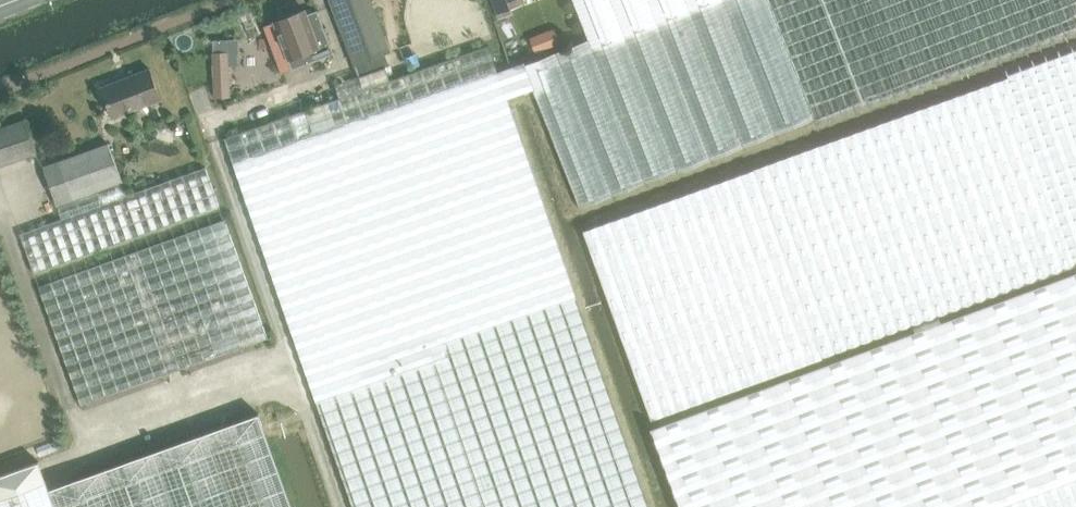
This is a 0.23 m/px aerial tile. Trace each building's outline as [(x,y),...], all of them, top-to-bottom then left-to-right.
[(355,65),(391,51),(371,0),(330,0),(355,65)] [(499,19),(514,14),(512,9),(523,5),(522,0),(492,0),(499,19)] [(588,41),(525,65),(535,91),(551,134),(577,203),(580,208),(613,196),(815,119),(817,125),(909,91),(1039,43),(1075,30),(1075,0),(572,0),(588,41)] [(274,22),(288,58),(292,68),(333,53),(317,10),(307,14),(306,10),(288,16),(285,15),(279,17),(278,20),(274,22)] [(545,50),(561,44),(556,29),(539,35),(545,50)] [(224,138),(261,246),(321,415),(353,506),(650,506),(616,410),(578,299),(564,258),(523,139),(509,100),(512,99),(517,98),(520,96),(526,94),(535,91),(525,65),(517,68),(511,70),(508,71),(504,73),(500,74),(490,45),(406,75),(391,80),(386,66),(335,84),(340,97),(266,124),(224,138)] [(941,321),(939,316),(1075,266),(1075,51),(1008,75),(1009,77),(754,169),(754,168),(582,231),(651,420),(665,415),(913,325),(915,331),(652,428),(682,506),(1075,506),(1075,272),(941,321)] [(230,96),(228,52),(213,53),(214,97),(230,96)] [(150,69),(102,87),(114,118),(161,99),(150,69)] [(0,130),(0,166),(38,153),(27,120),(0,130)] [(21,234),(35,273),(220,207),(206,167),(128,195),(109,143),(43,166),(62,219),(21,234)] [(39,285),(82,405),(267,338),(224,219),(39,285)] [(259,413),(49,488),(39,461),(0,475),(0,506),(293,506),(259,413)]
